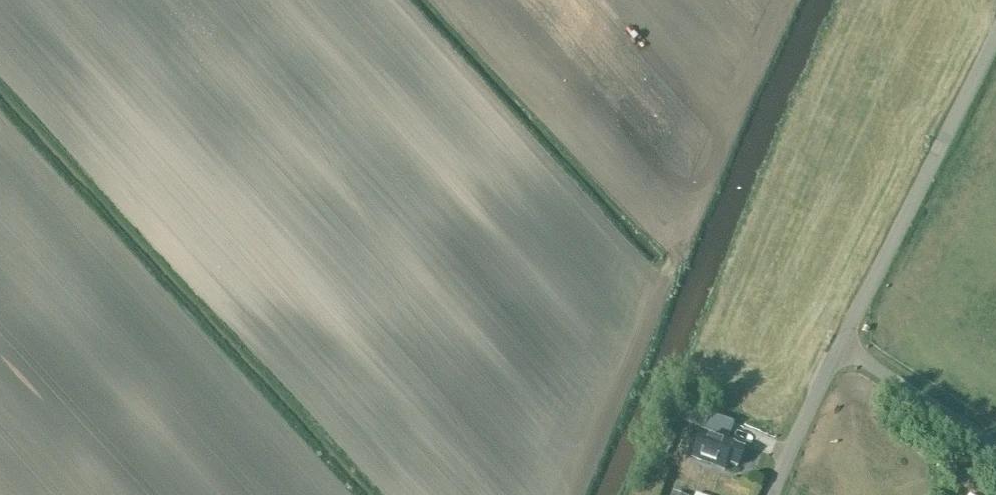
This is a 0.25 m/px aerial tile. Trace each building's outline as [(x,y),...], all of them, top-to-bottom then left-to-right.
[(706,428),(710,415),(684,406),(680,418),(706,428)] [(733,424),(710,415),(706,428),(704,432),(727,441),(733,424)] [(727,441),(704,432),(694,459),(719,469),(722,462),(728,464),(729,462),(740,466),(746,450),(735,446),(736,444),(727,441)] [(712,490),(700,486),(697,494),(710,494),(712,490)]
